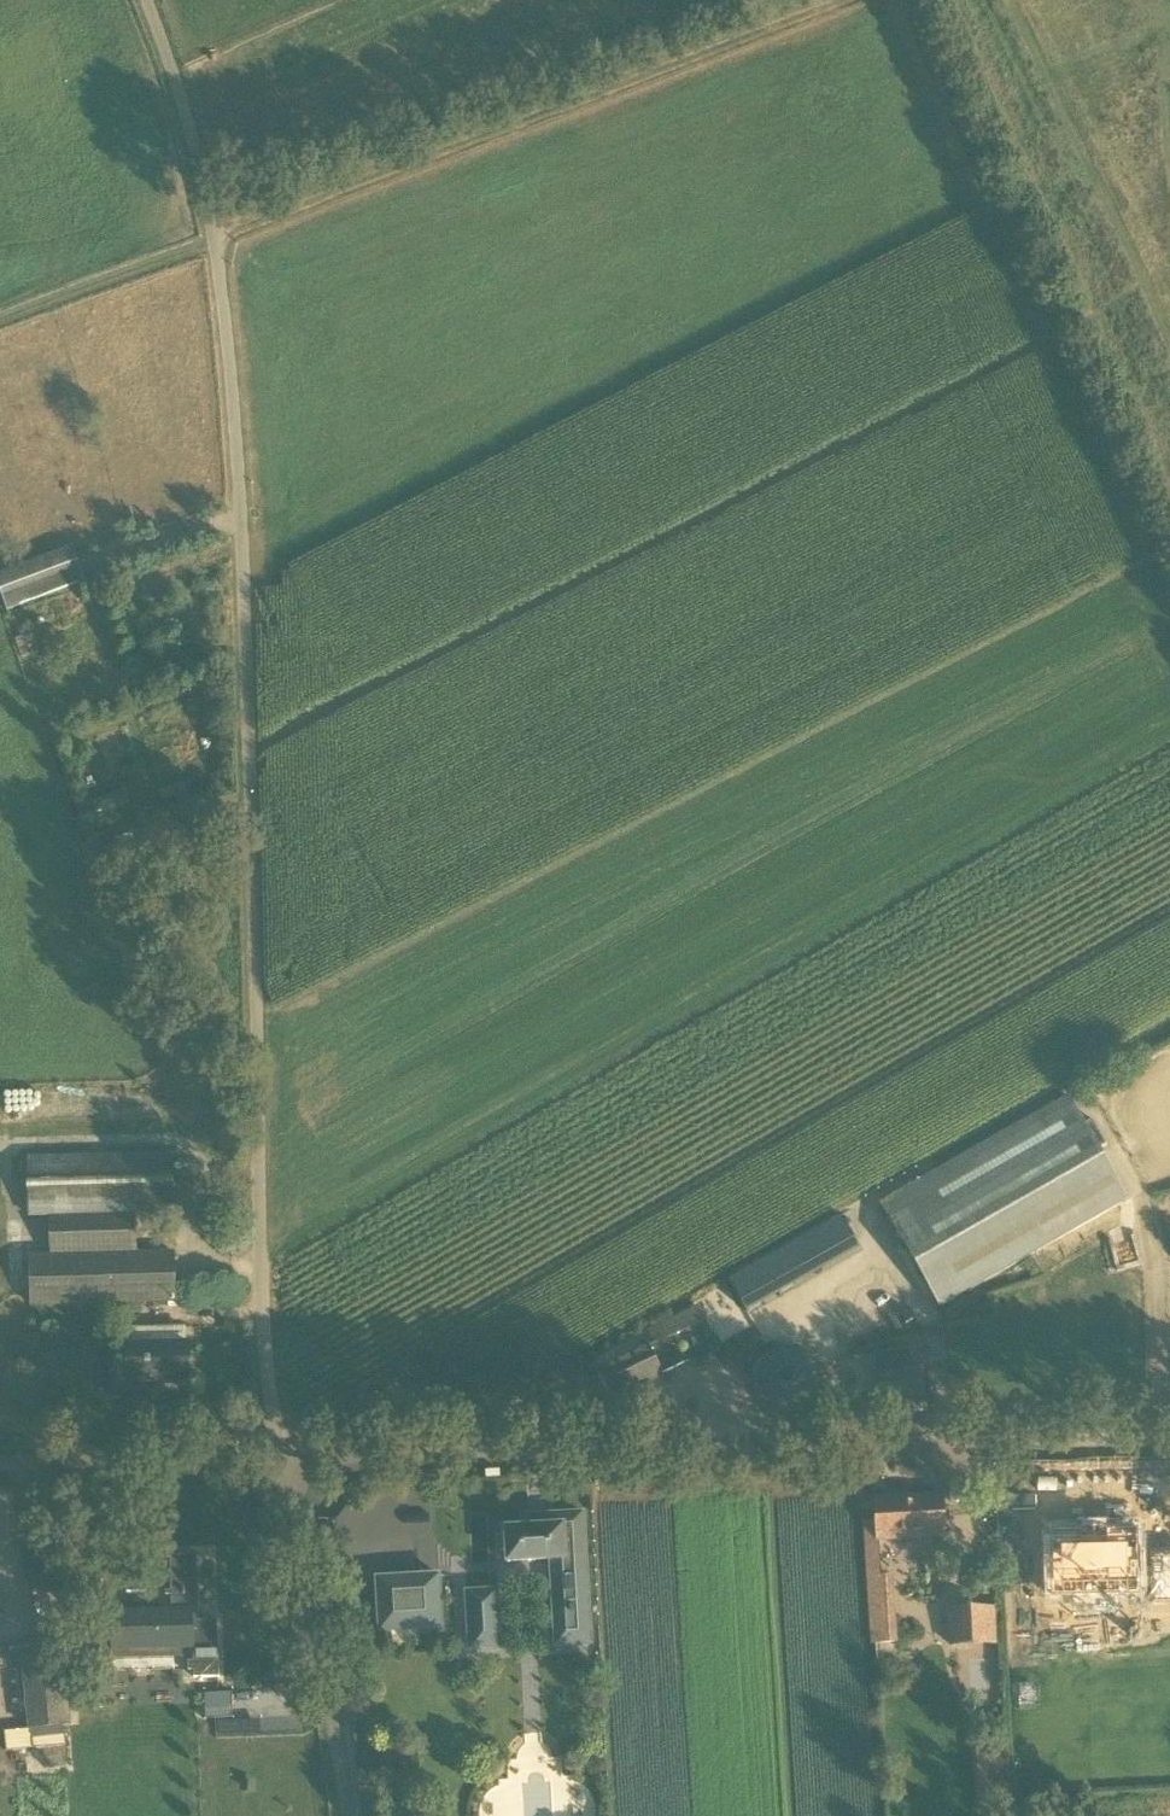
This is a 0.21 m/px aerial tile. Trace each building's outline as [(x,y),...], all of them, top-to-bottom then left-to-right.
[(684,9),(709,3),(708,0),(682,0),(684,9)] [(63,589),(86,581),(73,546),(0,573),(0,588),(8,610),(63,589)] [(1093,1120),(1084,1125),(1067,1096),(881,1202),(940,1305),(1126,1200),(1098,1151),(1108,1145),(1093,1120)] [(138,1253),(136,1212),(174,1211),(173,1153),(27,1157),(29,1215),(50,1215),(51,1256),(30,1256),(31,1304),(176,1300),(175,1252),(138,1253)] [(806,1280),(787,1246),(730,1279),(749,1312),(806,1280)] [(674,1336),(705,1322),(698,1307),(649,1331),(655,1343),(598,1371),(611,1399),(686,1362),(674,1336)] [(188,1344),(186,1344),(186,1327),(132,1329),(132,1345),(131,1345),(132,1382),(189,1380),(188,1344)] [(799,1386),(818,1385),(816,1345),(758,1348),(761,1403),(800,1401),(799,1386)] [(946,1536),(945,1520),(944,1496),(876,1500),(877,1522),(864,1523),(872,1642),(895,1641),(891,1576),(882,1577),(879,1540),(946,1536)] [(589,1613),(585,1537),(584,1512),(543,1515),(543,1516),(544,1516),(544,1526),(531,1527),(531,1526),(529,1526),(529,1527),(506,1529),(508,1562),(552,1559),(555,1615),(589,1613)] [(458,1514),(446,1514),(447,1532),(459,1531),(458,1514)] [(1064,1532),(1067,1597),(1088,1597),(1089,1615),(1134,1614),(1133,1595),(1154,1594),(1154,1589),(1168,1588),(1168,1604),(1169,1604),(1169,1555),(1167,1555),(1167,1569),(1153,1569),(1151,1528),(1064,1532)] [(199,1621),(197,1555),(171,1555),(172,1610),(111,1612),(112,1644),(194,1643),(195,1678),(220,1677),(218,1620),(199,1621)] [(440,1576),(378,1579),(380,1632),(442,1630),(440,1576)] [(501,1648),(499,1614),(498,1590),(467,1592),(470,1650),(501,1648)] [(995,1608),(948,1608),(949,1646),(996,1644),(995,1608)] [(70,1725),(67,1691),(64,1667),(25,1671),(31,1729),(70,1725)] [(234,1715),(234,1690),(206,1690),(206,1714),(234,1715)]
